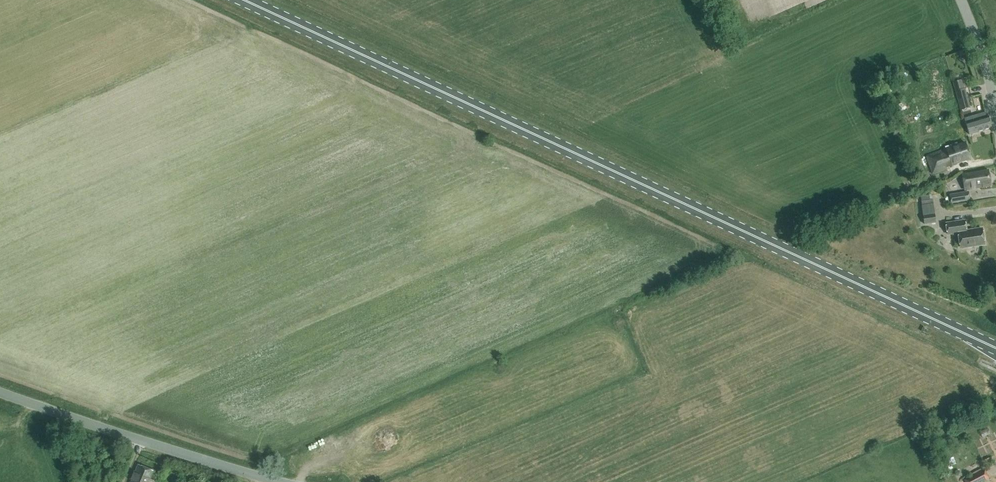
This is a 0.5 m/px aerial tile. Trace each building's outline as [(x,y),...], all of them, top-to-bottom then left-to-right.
[(953,82),(960,110),(970,107),(965,88),(964,88),(961,79),(953,82)] [(965,117),(970,134),(992,128),(989,117),(986,117),(985,112),(965,117)] [(912,117),(902,121),(904,127),(914,122),(912,117)] [(970,158),(965,142),(958,145),(957,142),(949,145),(950,147),(926,155),(932,174),(946,169),(946,166),(970,158)] [(988,169),(962,174),(965,189),(991,185),(988,169)] [(968,191),(949,194),(951,203),(970,200),(968,191)] [(936,222),(933,199),(932,199),(931,194),(920,196),(924,224),(936,222)] [(965,221),(946,224),(948,234),(958,233),(960,246),(968,245),(968,247),(984,245),(982,229),(966,231),(965,221)] [(338,420),(349,416),(346,409),(335,413),(338,420)] [(313,459),(327,453),(323,444),(309,451),(313,459)] [(131,481),(154,481),(150,479),(153,471),(138,464),(131,481)] [(964,479),(965,481),(981,481),(989,478),(984,469),(964,479)]
